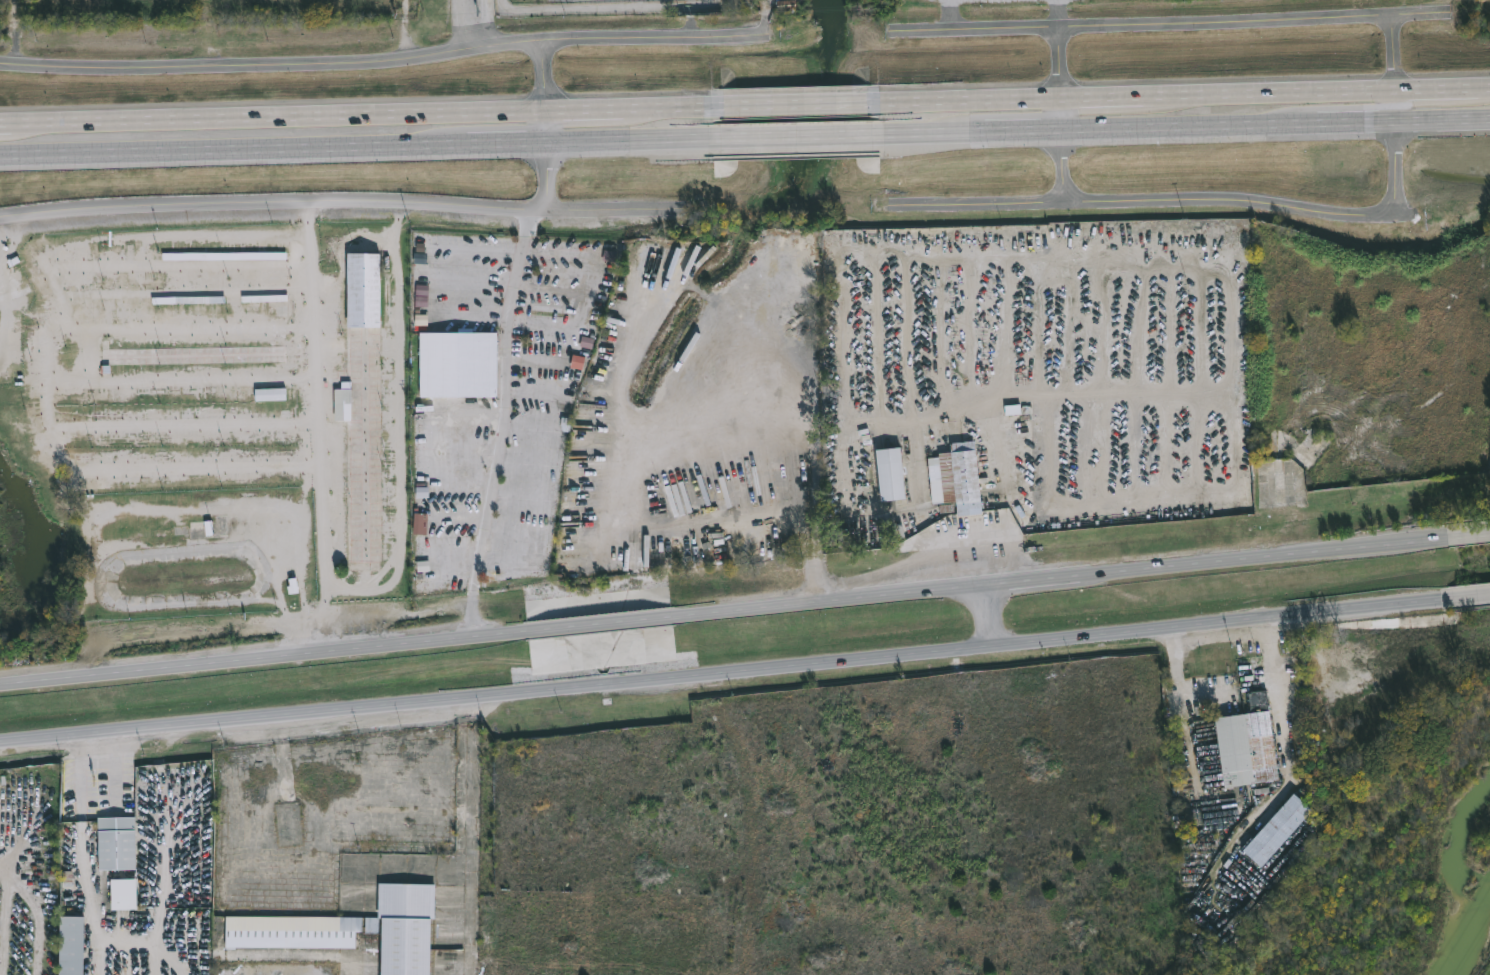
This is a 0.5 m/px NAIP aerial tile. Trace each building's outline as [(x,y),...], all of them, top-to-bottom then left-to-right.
[(779,11),(779,0),(796,0),(796,11),(779,11)] [(382,254),(382,327),(349,327),(349,254),(382,254)] [(422,397),(422,332),(499,332),(499,397),(422,397)] [(287,401),(256,401),(256,389),(287,389),(287,401)] [(336,420),(336,389),(352,389),(352,420),(336,420)] [(930,457),(954,455),(954,444),(978,443),(982,514),(959,516),(958,503),(933,505),(930,457)] [(903,449),(907,500),(882,502),(878,450),(903,449)] [(416,534),(416,515),(426,515),(426,534),(416,534)] [(1218,718),(1250,715),(1248,693),(1270,691),(1280,782),(1226,788),(1218,718)] [(1315,811),(1265,869),(1246,853),(1295,795),(1315,811)] [(137,871),(99,871),(99,818),(137,818),(137,871)] [(138,911),(114,911),(114,880),(138,880),(138,911)] [(434,885),(433,974),(383,974),(384,934),(358,934),(358,949),(227,947),(228,916),(366,918),(380,919),(381,884),(434,885)] [(85,917),(85,974),(60,974),(60,917),(85,917)]
